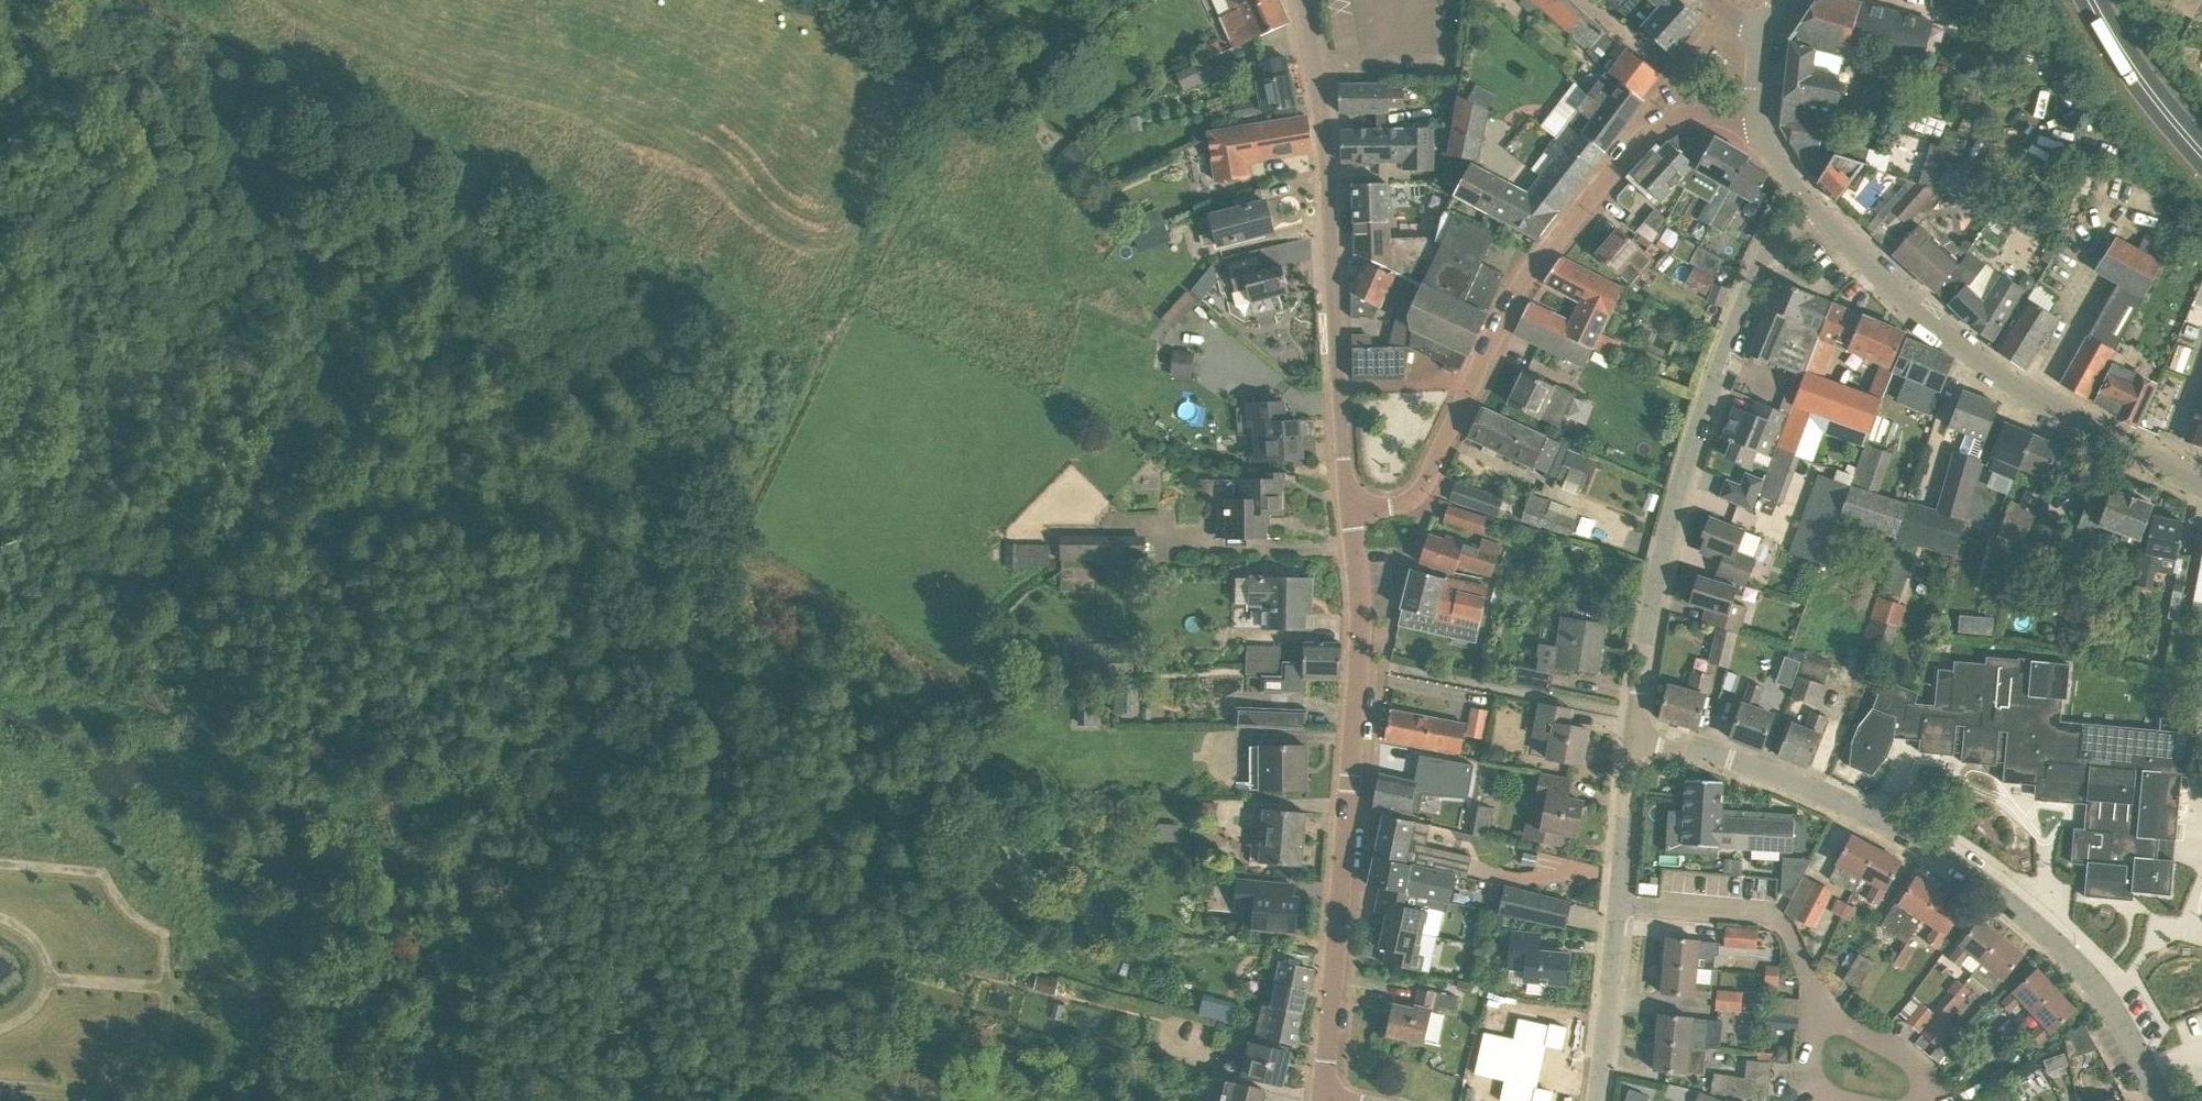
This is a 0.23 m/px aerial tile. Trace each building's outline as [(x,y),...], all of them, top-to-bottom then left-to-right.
[(1291,23),(1281,0),(1238,0),(1241,8),(1222,16),(1236,48),(1255,38),(1291,23)] [(1532,0),(1516,0),(1533,15),(1540,7),(1532,0)] [(1540,7),(1589,51),(1604,34),(1606,32),(1571,0),(1532,0),(1540,7)] [(1642,28),(1674,57),(1700,24),(1699,17),(1681,0),(1629,0),(1619,11),(1642,28)] [(1852,0),(1819,0),(1792,38),(1845,57),(1852,36),(1908,52),(1923,57),(1934,22),(1852,0)] [(1981,10),(1981,0),(1931,0),(1931,7),(1981,10)] [(2194,19),(2201,5),(2201,0),(2160,0),(2194,19)] [(1219,41),(1205,47),(1209,58),(1223,52),(1219,41)] [(1843,85),(1837,75),(1813,70),(1815,49),(1790,41),(1787,70),(1780,125),(1790,143),(1820,151),(1825,131),(1810,128),(1813,104),(1837,109),(1843,85)] [(1660,74),(1619,43),(1601,67),(1607,71),(1642,98),(1660,74)] [(1884,55),(1879,79),(1923,88),(1928,64),(1884,55)] [(1292,75),(1289,75),(1286,57),(1256,62),(1259,81),(1256,81),(1260,99),(1235,103),(1238,117),(1277,110),(1279,121),(1300,118),(1292,75)] [(1209,58),(1177,73),(1184,91),(1217,75),(1209,58)] [(1954,71),(1938,66),(1934,78),(1950,84),(1954,71)] [(1645,100),(1642,98),(1607,71),(1600,80),(1589,93),(1605,106),(1607,103),(1629,121),(1645,100)] [(1725,87),(1713,78),(1705,90),(1717,99),(1725,87)] [(1596,165),(1605,153),(1629,121),(1607,103),(1605,106),(1589,93),(1576,83),(1543,126),(1557,136),(1596,165)] [(1404,90),(1388,91),(1388,84),(1339,84),(1340,112),(1388,111),(1388,106),(1404,106),(1404,90)] [(1490,111),(1458,95),(1449,155),(1479,161),(1490,111)] [(1300,118),(1279,121),(1211,133),(1217,171),(1219,181),(1251,176),(1248,160),(1314,149),(1309,117),(1300,118)] [(1434,127),(1380,128),(1380,129),(1342,130),(1343,163),(1392,161),(1392,154),(1402,154),(1402,170),(1434,170),(1434,127)] [(1958,134),(1946,130),(1942,143),(1954,146),(1958,134)] [(1748,162),(1751,157),(1715,136),(1714,138),(1705,134),(1702,139),(1690,132),(1682,133),(1679,135),(1690,145),(1686,149),(1688,152),(1685,156),(1694,165),(1697,167),(1691,177),(1685,188),(1709,202),(1699,218),(1710,224),(1723,203),(1723,204),(1731,189),(1746,160),(1748,162)] [(1662,201),(1681,180),(1694,165),(1685,156),(1688,152),(1686,149),(1690,145),(1679,135),(1669,140),(1661,149),(1636,177),(1662,201)] [(1529,194),(1561,210),(1596,165),(1557,136),(1545,152),(1555,159),(1529,194)] [(1842,139),(1836,158),(1820,154),(1820,151),(1790,143),(1806,170),(1819,184),(1836,201),(1865,166),(1864,166),(1870,148),(1842,139)] [(1073,141),(1057,159),(1072,173),(1088,155),(1073,141)] [(2007,174),(1949,154),(1943,171),(1935,191),(1993,211),(2007,174)] [(1770,174),(1748,162),(1746,160),(1731,189),(1723,204),(1723,203),(1710,224),(1725,233),(1745,197),(1753,202),(1770,174)] [(1529,194),(1473,164),(1455,194),(1482,209),(1539,239),(1561,210),(1529,194)] [(1935,191),(1943,171),(1925,165),(1919,186),(1934,191),(1935,191)] [(1442,244),(1435,241),(1425,237),(1392,238),(1391,220),(1389,220),(1387,183),(1354,184),(1356,255),(1385,266),(1394,274),(1403,281),(1412,286),(1415,281),(1423,284),(1442,244)] [(1936,292),(1951,274),(1955,277),(1972,255),(1973,253),(1969,250),(1966,254),(1925,218),(1919,225),(1920,226),(1915,231),(1905,222),(1934,191),(1919,186),(1915,185),(1871,233),(1936,292)] [(1266,201),(1262,188),(1234,199),(1237,209),(1212,216),(1219,245),(1259,235),(1258,228),(1272,224),(1266,201)] [(1669,213),(1657,204),(1638,231),(1653,241),(1669,213)] [(1130,218),(1142,250),(1173,238),(1161,206),(1130,218)] [(1435,241),(1442,244),(1423,284),(1415,281),(1412,286),(1420,292),(1409,315),(1413,329),(1410,348),(1461,371),(1469,355),(1488,314),(1487,314),(1505,274),(1483,263),(1496,234),(1456,216),(1445,211),(1442,217),(1435,241)] [(1739,236),(1749,217),(1739,212),(1729,231),(1739,236)] [(1658,243),(1672,250),(1681,235),(1667,227),(1658,243)] [(1648,259),(1638,251),(1640,249),(1618,230),(1598,254),(1633,285),(1645,270),(1641,267),(1648,259)] [(2162,262),(2171,243),(2149,230),(2138,248),(2118,236),(2097,269),(2122,284),(2061,384),(2088,400),(2089,397),(2092,399),(2120,343),(2162,262)] [(1700,245),(1690,263),(1714,277),(1724,260),(1700,245)] [(2023,290),(2000,276),(1972,255),(1955,277),(1966,288),(1949,305),(1970,326),(1993,341),(2023,290)] [(1228,267),(1235,292),(1248,289),(1251,304),(1264,299),(1290,292),(1283,266),(1261,272),(1257,258),(1232,265),(1228,267)] [(1529,302),(1523,315),(1594,348),(1608,355),(1616,358),(1623,343),(1601,332),(1610,313),(1621,289),(1561,258),(1544,281),(1582,301),(1571,326),(1560,321),(1562,318),(1529,302)] [(1394,274),(1366,261),(1352,292),(1352,316),(1378,316),(1381,308),(1385,299),(1404,307),(1392,347),(1372,347),(1372,333),(1359,334),(1352,334),(1353,347),(1353,378),(1406,377),(1410,348),(1413,329),(1409,315),(1420,292),(1412,286),(1403,281),(1394,274)] [(1214,263),(1199,281),(1210,290),(1218,281),(1214,263)] [(1715,279),(1695,268),(1686,284),(1706,295),(1715,279)] [(1805,376),(1834,303),(1777,280),(1766,307),(1767,308),(1748,355),(1752,357),(1766,362),(1768,363),(1769,361),(1805,376)] [(1728,286),(1716,282),(1709,301),(1721,305),(1728,286)] [(2060,320),(2049,312),(2058,297),(2038,284),(2028,299),(1995,349),(2027,370),(2060,320)] [(1197,301),(1187,292),(1164,318),(1173,327),(1197,301)] [(1893,371),(1895,365),(1893,365),(1906,333),(1834,303),(1805,376),(1789,414),(1778,446),(1796,453),(1808,421),(1824,426),(1823,428),(1866,443),(1877,413),(1881,403),(1882,403),(1894,371),(1893,371)] [(1585,367),(1594,348),(1523,315),(1515,332),(1537,343),(1540,346),(1585,367)] [(1954,358),(1908,339),(1897,366),(1895,365),(1893,371),(1894,371),(1920,381),(1914,395),(1938,404),(1943,392),(1941,391),(1954,358)] [(2120,343),(2092,399),(2097,402),(2120,413),(2118,417),(2135,425),(2155,385),(2121,368),(2130,348),(2120,343)] [(2200,379),(2201,373),(2201,351),(2179,343),(2170,368),(2200,379)] [(1193,355),(1174,353),(1172,373),(1190,374),(1193,355)] [(1554,387),(1523,373),(1509,402),(1541,418),(1561,427),(1576,394),(1556,384),(1554,387)] [(1908,503),(1897,537),(1955,553),(1965,519),(1963,519),(1980,459),(1979,458),(2000,405),(1963,390),(1949,426),(1950,426),(1945,439),(1957,444),(1962,431),(1967,433),(1960,452),(1956,451),(1938,512),(1914,505),(1915,500),(1909,498),(1908,503)] [(2187,440),(2201,445),(2201,398),(2187,440)] [(1789,414),(1760,402),(1755,416),(1735,408),(1724,437),(1729,439),(1729,441),(1733,443),(1727,457),(1751,466),(1751,465),(1767,471),(1772,457),(1773,457),(1777,447),(1778,446),(1789,414)] [(1301,421),(1286,422),(1285,403),(1249,406),(1253,460),(1304,457),(1301,421)] [(1547,436),(1546,437),(1483,408),(1469,437),(1533,467),(1533,466),(1549,474),(1549,475),(1564,482),(1570,468),(1586,475),(1592,459),(1569,450),(1571,446),(1561,442),(1561,443),(1547,436)] [(2019,467),(2033,434),(2005,422),(1991,455),(1995,457),(1991,468),(2015,478),(2019,467)] [(2060,445),(2033,434),(2019,467),(2046,479),(2060,445)] [(1880,495),(1893,453),(1866,444),(1864,449),(1861,459),(1852,487),(1851,486),(1839,519),(1897,537),(1908,503),(1880,495)] [(1599,461),(1592,459),(1586,473),(1593,476),(1599,461)] [(1268,473),(1268,479),(1235,479),(1236,497),(1226,498),(1227,539),(1264,538),(1264,525),(1268,525),(1267,514),(1284,514),(1284,473),(1268,473)] [(1839,519),(1851,486),(1833,480),(1822,476),(1792,555),(1822,566),(1839,519)] [(1752,510),(1759,491),(1741,484),(1727,479),(1720,497),(1752,510)] [(1510,500),(1482,491),(1457,483),(1452,500),(1503,517),(1510,500)] [(2038,515),(2034,513),(2041,496),(2027,489),(2019,507),(2013,504),(1998,536),(2024,547),(2038,515)] [(2148,543),(2154,516),(2150,514),(2154,505),(2112,489),(2105,508),(2088,502),(2077,531),(2083,533),(2080,542),(2092,547),(2100,526),(2120,533),(2140,541),(2148,543)] [(1563,505),(1532,495),(1528,506),(1521,522),(1568,538),(1575,519),(1560,513),(1563,505)] [(1448,506),(1445,524),(1484,531),(1487,513),(1448,506)] [(1516,522),(1518,516),(1506,512),(1504,518),(1516,522)] [(2057,521),(2039,515),(2027,554),(2044,560),(2057,521)] [(2185,522),(2154,516),(2148,543),(2139,585),(2151,587),(2158,556),(2177,560),(2185,522)] [(1756,559),(1737,552),(1746,531),(1710,517),(1703,536),(1707,538),(1702,549),(1717,555),(1715,558),(1723,561),(1717,575),(1746,586),(1756,559)] [(1502,545),(1483,538),(1481,547),(1448,536),(1447,540),(1430,534),(1420,562),(1455,573),(1458,564),(1492,575),(1502,545)] [(1147,536),(1063,535),(1062,561),(1099,561),(1099,566),(1146,566),(1147,536)] [(1050,546),(1015,544),(1006,543),(1006,548),(994,548),(993,562),(1006,562),(1006,565),(1016,572),(1022,566),(1050,566),(1050,546)] [(2192,608),(2201,609),(2201,558),(2192,608)] [(1488,588),(1417,570),(1412,569),(1402,609),(1420,613),(1417,624),(1445,631),(1447,624),(1478,632),(1488,588)] [(2064,570),(2057,591),(2069,595),(2076,574),(2064,570)] [(2178,570),(2172,599),(2181,601),(2187,572),(2178,570)] [(1748,606),(1734,602),(1738,587),(1698,575),(1690,603),(1706,608),(1701,622),(1721,628),(1740,633),(1748,606)] [(1302,579),(1253,578),(1252,606),(1264,606),(1264,628),(1311,629),(1312,606),(1302,606),(1302,579)] [(1501,606),(1512,608),(1516,593),(1516,592),(1505,589),(1501,606)] [(1905,607),(1877,598),(1856,663),(1884,672),(1905,607)] [(1605,624),(1562,617),(1558,646),(1539,643),(1537,656),(1540,657),(1537,669),(1519,666),(1516,683),(1550,690),(1554,673),(1561,674),(1562,667),(1597,672),(1605,624)] [(1995,618),(1982,617),(1981,635),(1993,635),(1995,618)] [(1712,664),(1731,669),(1740,633),(1721,628),(1712,664)] [(1263,676),(1262,692),(1310,694),(1310,678),(1341,678),(1342,643),(1306,642),(1306,663),(1283,662),(1283,663),(1283,677),(1263,676)] [(1280,646),(1247,646),(1247,674),(1281,674),(1280,646)] [(1827,686),(1824,686),(1828,676),(1831,677),(1836,663),(1808,653),(1799,677),(1793,697),(1819,708),(1827,686)] [(1134,656),(1107,656),(1107,673),(1134,673),(1134,656)] [(1796,684),(1800,658),(1783,656),(1779,681),(1796,684)] [(2121,741),(2122,732),(2062,725),(2065,699),(2069,699),(2072,667),(2039,663),(2039,659),(2029,657),(2028,662),(1995,659),(1994,668),(1962,665),(1961,674),(1953,673),(1929,670),(1928,685),(1920,685),(1917,695),(1887,682),(1877,710),(1860,729),(1854,744),(1851,765),(1870,772),(1866,780),(1881,785),(1892,772),(1881,762),(1887,755),(1894,740),(1894,737),(1922,739),(1921,750),(1954,754),(1954,751),(1964,752),(1963,760),(1996,764),(1996,761),(2007,762),(2005,781),(2037,784),(2046,785),(2045,799),(2088,802),(2086,830),(2076,829),(2073,861),(2089,863),(2086,895),(2124,898),(2125,889),(2170,894),(2173,865),(2157,863),(2159,849),(2159,841),(2175,843),(2183,769),(2193,770),(2197,736),(2159,732),(2159,744),(2121,741)] [(1712,676),(1694,672),(1689,691),(1669,685),(1661,718),(1698,728),(1712,676)] [(1728,672),(1723,689),(1726,690),(1735,693),(1741,676),(1730,673),(1728,672)] [(1759,709),(1766,689),(1750,683),(1743,704),(1730,738),(1762,749),(1774,715),(1759,709)] [(1136,685),(1114,684),(1113,714),(1135,714),(1136,685)] [(1564,724),(1567,707),(1541,702),(1535,729),(1553,733),(1549,758),(1582,765),(1589,729),(1564,724)] [(1095,705),(1079,704),(1078,725),(1095,725),(1095,705)] [(1471,736),(1486,737),(1489,708),(1473,707),(1471,736)] [(1309,711),(1237,708),(1236,727),(1309,730),(1309,711)] [(1466,724),(1391,709),(1385,739),(1460,754),(1466,724)] [(1828,718),(1812,712),(1805,729),(1791,723),(1778,755),(1808,767),(1828,718)] [(1302,746),(1262,746),(1262,790),(1308,790),(1308,762),(1302,762),(1302,746)] [(1583,802),(1568,799),(1572,778),(1542,772),(1537,799),(1548,801),(1543,826),(1528,823),(1525,838),(1559,844),(1565,840),(1566,833),(1577,835),(1583,802)] [(1462,825),(1467,802),(1469,793),(1418,783),(1418,781),(1380,773),(1374,806),(1462,825)] [(1733,848),(1736,810),(1721,809),(1723,781),(1689,780),(1684,845),(1733,848)] [(1218,804),(1201,802),(1200,812),(1218,813),(1218,804)] [(1494,808),(1467,802),(1462,825),(1460,832),(1488,838),(1494,808)] [(1308,813),(1265,809),(1261,863),(1304,866),(1308,813)] [(1795,822),(1750,819),(1751,811),(1736,810),(1733,848),(1793,851),(1795,822)] [(1375,857),(1467,877),(1472,857),(1426,846),(1431,825),(1384,814),(1375,857)] [(1180,823),(1157,823),(1157,841),(1179,841),(1180,823)] [(1862,877),(1878,848),(1852,834),(1829,878),(1840,884),(1854,891),(1862,877)] [(1902,861),(1878,848),(1862,877),(1876,884),(1868,899),(1878,905),(1902,861)] [(1524,852),(1521,864),(1536,868),(1539,856),(1524,852)] [(1457,876),(1467,878),(1467,877),(1375,857),(1369,885),(1381,888),(1447,902),(1447,903),(1449,903),(1457,876)] [(1781,893),(1792,899),(1804,876),(1812,859),(1784,857),(1781,893)] [(1728,873),(1742,874),(1743,860),(1729,859),(1728,873)] [(1941,891),(1917,877),(1898,908),(1894,905),(1881,925),(1894,934),(1897,930),(1910,939),(1924,918),(1941,891)] [(1286,885),(1238,881),(1236,906),(1255,908),(1253,928),(1297,931),(1299,913),(1292,912),(1294,898),(1285,897),(1286,885)] [(1833,892),(1816,882),(1798,918),(1814,926),(1826,903),(1833,892)] [(1505,886),(1499,909),(1567,927),(1573,903),(1505,886)] [(1445,914),(1447,903),(1447,902),(1381,888),(1376,912),(1387,914),(1385,926),(1424,934),(1429,911),(1445,914)] [(1941,891),(1924,918),(1936,927),(1927,941),(1938,948),(1964,906),(1941,891)] [(1831,911),(1841,916),(1848,903),(1838,898),(1831,911)] [(1850,921),(1858,909),(1848,903),(1841,916),(1850,921)] [(1498,924),(1510,925),(1510,915),(1498,914),(1498,924)] [(2002,937),(1980,919),(1950,959),(1959,966),(1970,952),(1983,962),(2002,937)] [(943,934),(954,937),(957,929),(946,925),(943,934)] [(1426,956),(1420,955),(1424,934),(1385,926),(1380,948),(1387,950),(1384,963),(1423,972),(1426,956)] [(1759,930),(1729,927),(1727,948),(1757,950),(1759,930)] [(1541,935),(1514,932),(1510,967),(1526,969),(1525,980),(1566,984),(1569,955),(1540,952),(1541,935)] [(2024,953),(2002,937),(1983,962),(1972,976),(1993,993),(2024,953)] [(1699,953),(1716,955),(1717,943),(1668,938),(1665,964),(1698,968),(1699,953)] [(1915,950),(1907,944),(1893,964),(1902,969),(1915,950)] [(1875,962),(1860,953),(1844,980),(1859,989),(1875,962)] [(1313,970),(1283,964),(1273,1008),(1266,1007),(1260,1035),(1297,1046),(1313,970)] [(1712,985),(1696,983),(1698,968),(1665,964),(1662,993),(1711,997),(1712,985)] [(1781,967),(1768,966),(1767,975),(1780,976),(1781,967)] [(2038,968),(2001,1002),(2009,1011),(2023,999),(2033,1010),(2057,989),(2038,968)] [(1060,981),(1038,975),(1035,988),(1057,994),(1060,981)] [(1780,976),(1767,975),(1766,984),(1779,985),(1780,976)] [(1956,978),(1947,989),(1955,996),(1964,984),(1956,978)] [(1468,990),(1469,982),(1459,980),(1458,988),(1468,990)] [(1964,984),(1955,996),(1963,1003),(1973,991),(1964,984)] [(1425,1042),(1434,1005),(1455,1010),(1458,997),(1439,992),(1421,987),(1415,1010),(1395,1005),(1388,1034),(1425,1042)] [(1744,992),(1718,989),(1717,1009),(1741,1011),(1744,992)] [(2057,989),(2033,1010),(2044,1022),(2030,1035),(2038,1043),(2076,1009),(2057,989)] [(1798,998),(1774,996),(1773,1013),(1797,1015),(1798,998)] [(2024,1001),(2015,1008),(2031,1028),(2040,1021),(2024,1001)] [(1236,1005),(1225,1002),(1220,1020),(1232,1023),(1236,1008),(1236,1005)] [(1056,1003),(1052,1019),(1061,1021),(1065,1005),(1056,1003)] [(1935,1013),(1922,1003),(1907,1021),(1920,1031),(1935,1013)] [(1958,1025),(1951,1017),(1942,1011),(1922,1034),(1939,1048),(1958,1025)] [(1800,1017),(1757,1013),(1755,1026),(1798,1030),(1800,1017)] [(1658,1041),(1707,1046),(1709,1020),(1709,1019),(1660,1014),(1658,1041)] [(1515,1037),(1485,1029),(1480,1051),(1543,1066),(1548,1046),(1564,1050),(1570,1026),(1551,1022),(1551,1024),(1520,1016),(1515,1037)] [(2009,1020),(1999,1029),(2006,1037),(2016,1027),(2009,1020)] [(2084,1024),(2065,1040),(2068,1058),(2093,1051),(2098,1048),(2084,1024)] [(2016,1027),(2006,1037),(2013,1044),(2023,1035),(2016,1027)] [(1655,1069),(1704,1074),(1707,1046),(1658,1041),(1655,1069)] [(1291,1052),(1252,1043),(1244,1075),(1283,1084),(1291,1052)] [(1779,1046),(1777,1060),(1792,1061),(1793,1047),(1779,1046)] [(1538,1086),(1543,1066),(1480,1051),(1475,1073),(1505,1080),(1500,1100),(1504,1100),(1552,1100),(1555,1090),(1538,1086)] [(1772,1053),(1759,1051),(1758,1060),(1748,1059),(1747,1077),(1716,1072),(1713,1091),(1768,1100),(1772,1053)] [(2048,1073),(2056,1070),(2052,1058),(2044,1061),(2048,1073)] [(1240,1084),(1228,1081),(1223,1100),(1263,1100),(1265,1090),(1240,1084)] [(1647,1092),(1624,1089),(1623,1100),(1646,1100),(1647,1092)] [(1700,1091),(1696,1100),(1724,1100),(1700,1091)]
